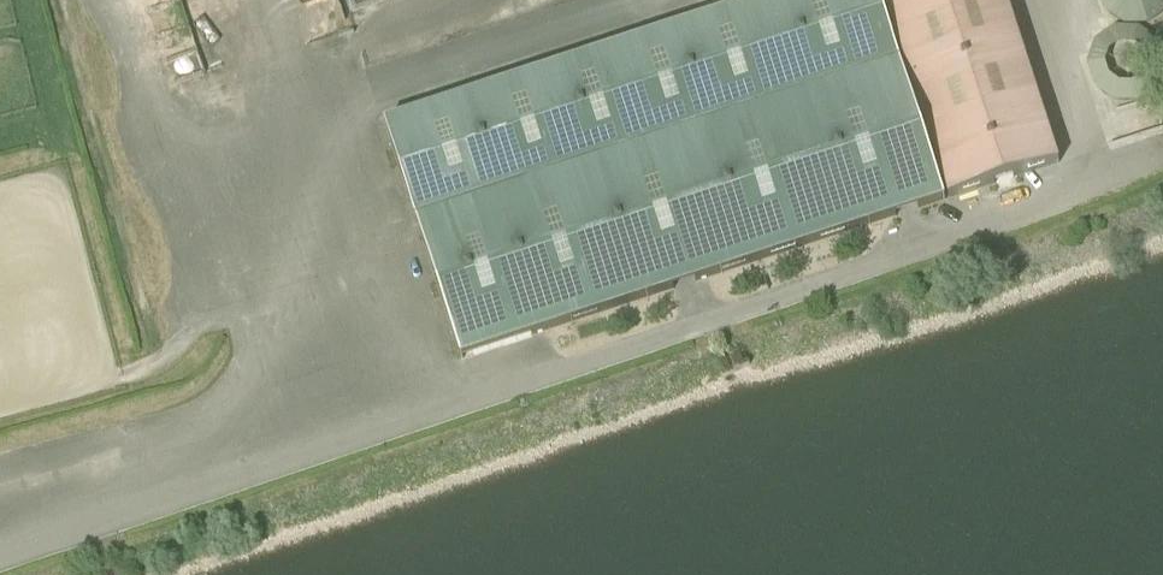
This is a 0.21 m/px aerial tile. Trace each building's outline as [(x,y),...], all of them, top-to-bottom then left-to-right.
[(912,91),(916,89),(952,201),(1062,165),(1009,0),(776,0),(387,127),(463,361),(948,202),(912,91)] [(1116,28),(1092,36),(1094,72),(1095,77),(1121,76),(1123,75),(1119,66),(1126,64),(1125,44),(1141,39),(1140,20),(1150,17),(1149,1),(1152,0),(1106,0),(1116,28)]
